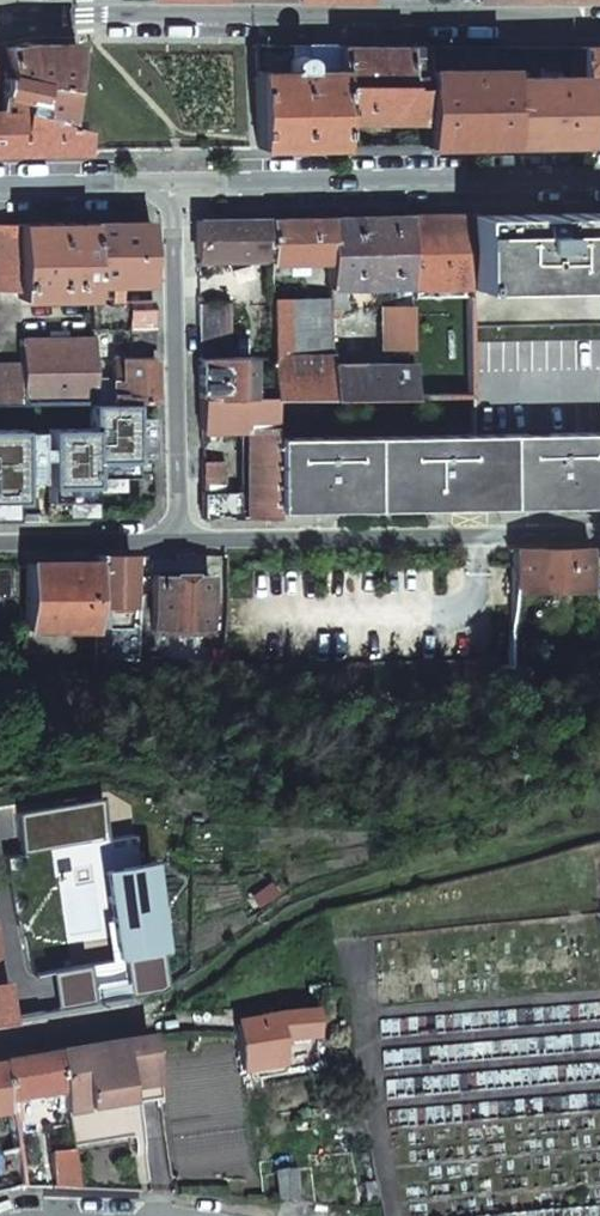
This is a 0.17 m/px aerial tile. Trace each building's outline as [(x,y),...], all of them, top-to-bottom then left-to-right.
[(66,119),(75,43),(24,43),(12,46),(4,47),(8,78),(0,78),(0,96),(66,119)] [(337,46),(254,45),(256,148),(298,147),(338,146),(338,132),(338,120),(337,46)] [(407,46),(337,46),(338,120),(421,120),(420,70),(420,46),(407,46)] [(502,46),(493,46),(494,57),(502,57),(502,46)] [(581,47),(502,46),(502,57),(503,68),(503,78),(581,77),(581,47)] [(581,47),(581,77),(581,143),(599,142),(599,47),(597,47),(581,47)] [(503,68),(420,70),(421,120),(421,144),(463,144),(504,143),(503,78),(503,68)] [(581,77),(503,78),(504,143),(543,143),(581,143),(581,77)] [(14,152),(83,151),(84,125),(66,119),(0,96),(0,152),(14,152)] [(351,131),(338,132),(338,146),(351,146),(351,131)] [(468,216),(469,289),(599,287),(599,213),(555,214),(468,216)] [(407,217),(409,296),(470,295),(469,289),(468,216),(423,216),(407,217)] [(356,217),(330,218),(330,260),(330,300),(330,308),(337,307),(342,308),(342,288),(394,286),(394,299),(389,299),(389,306),(409,305),(409,296),(407,217),(356,217)] [(314,218),(269,219),(269,255),(269,262),(330,260),(330,218),(314,218)] [(216,220),(197,220),(197,257),(269,255),(269,219),(216,220)] [(122,222),(88,222),(90,284),(150,283),(148,221),(122,222)] [(62,223),(17,223),(19,290),(19,300),(90,298),(90,288),(90,284),(88,222),(62,223)] [(19,290),(17,223),(0,224),(0,290),(19,290)] [(118,287),(90,288),(90,298),(91,302),(119,302),(118,287)] [(469,289),(470,295),(472,435),(508,435),(599,433),(599,287),(469,289)] [(330,308),(330,300),(270,302),(272,398),(330,398),(330,364),(330,319),(330,308)] [(119,302),(91,302),(91,327),(128,326),(151,326),(151,301),(119,302)] [(229,302),(198,304),(198,322),(199,359),(230,359),(229,302)] [(409,305),(389,306),(381,310),(381,344),(393,349),(410,349),(409,305)] [(151,326),(128,326),(128,349),(152,348),(151,326)] [(0,365),(0,404),(87,402),(93,401),(91,339),(20,340),(21,364),(0,365)] [(152,357),(119,357),(120,393),(120,401),(134,401),(153,400),(152,367),(152,357)] [(230,359),(199,359),(200,399),(236,399),(236,388),(236,359),(230,359)] [(330,364),(330,398),(411,397),(410,364),(330,364)] [(259,388),(236,388),(236,399),(259,398),(259,388)] [(236,399),(200,399),(200,429),(244,429),(245,491),(245,519),(276,518),(276,511),(273,438),(272,398),(259,398),(236,399)] [(87,427),(45,427),(45,445),(45,457),(46,501),(62,501),(63,514),(90,513),(89,500),(91,500),(91,490),(121,489),(121,476),(135,476),(135,454),(149,454),(149,414),(134,414),(134,401),(120,401),(114,401),(93,401),(87,402),(87,427)] [(0,428),(0,515),(8,515),(7,502),(22,502),(21,480),(37,480),(36,457),(45,457),(45,445),(36,445),(36,428),(0,428)] [(508,435),(509,507),(559,506),(599,505),(599,433),(508,435)] [(472,435),(371,437),(373,509),(441,508),(509,507),(508,435),(472,435)] [(371,437),(273,438),(276,511),(325,510),(373,509),(371,437)] [(223,461),(201,461),(202,519),(223,519),(223,491),(223,461)] [(223,491),(223,519),(245,519),(245,491),(223,491)] [(512,592),(588,591),(587,548),(512,548),(512,563),(512,592)] [(130,556),(96,556),(96,564),(96,628),(131,628),(130,556)] [(52,564),(26,564),(26,569),(26,629),(96,629),(96,628),(96,564),(52,564)] [(210,629),(208,575),(154,576),(155,630),(210,629)] [(100,804),(16,819),(24,861),(107,844),(100,804)] [(135,839),(107,844),(111,870),(102,875),(117,963),(171,953),(154,859),(139,862),(135,839)] [(8,1019),(0,974),(0,1020),(8,1019)] [(21,1009),(23,1016),(30,1015),(28,1007),(21,1009)] [(317,1037),(315,1016),(277,1019),(279,1040),(317,1037)] [(148,1043),(54,1058),(61,1093),(66,1116),(158,1102),(148,1043)] [(54,1058),(0,1068),(0,1073),(10,1121),(18,1120),(17,1101),(61,1093),(54,1058)] [(79,1189),(72,1152),(50,1154),(53,1183),(53,1188),(79,1189)] [(296,1202),(291,1171),(275,1172),(279,1201),(296,1202)]
